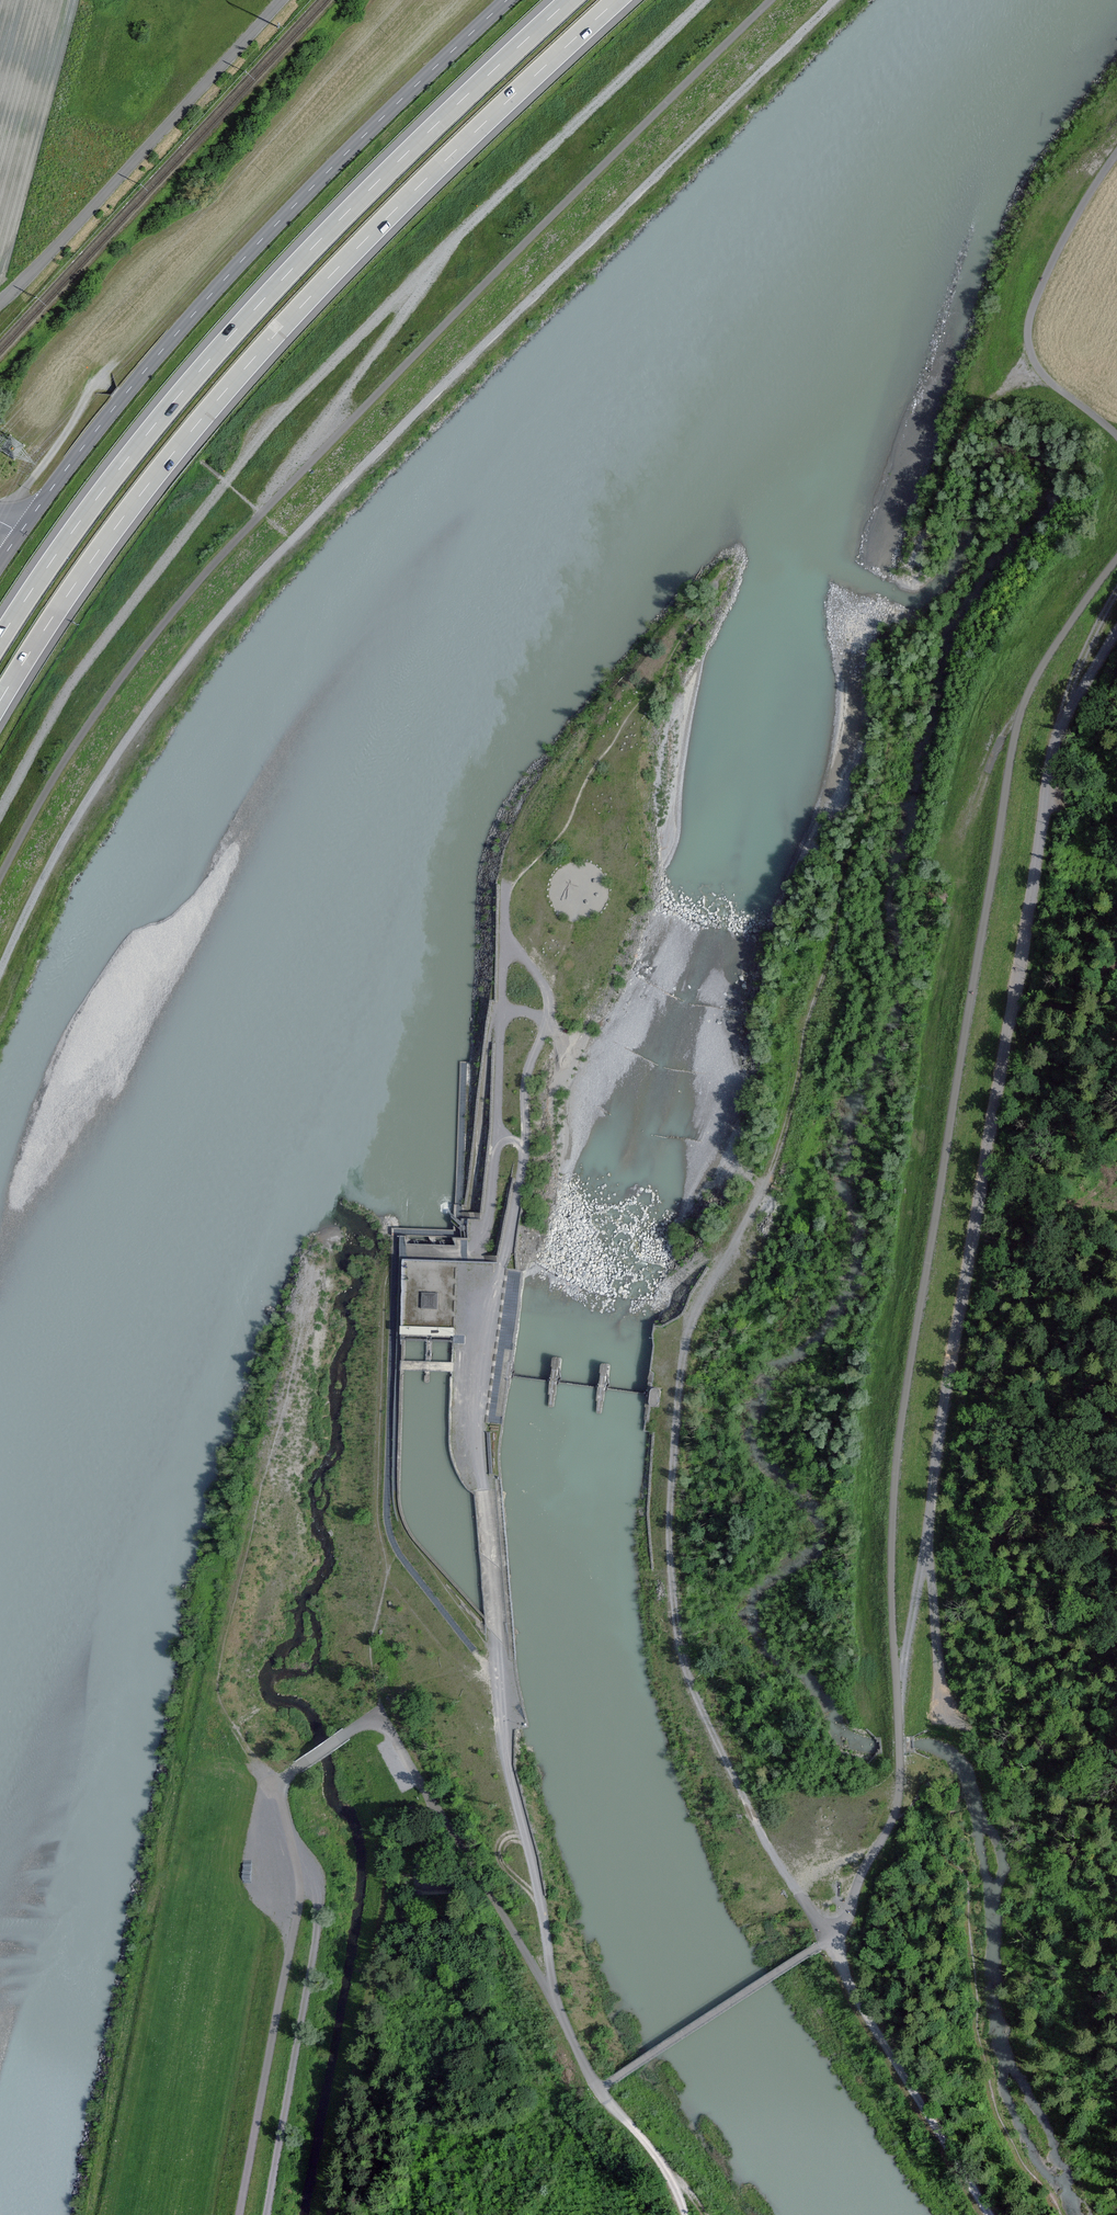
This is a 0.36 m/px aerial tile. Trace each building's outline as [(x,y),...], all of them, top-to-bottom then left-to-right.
[(487,1261),(458,1261),(411,1259),(406,1338),(432,1338),(456,1339),(453,1412),(452,1439),(460,1470),(468,1486),(478,1494),(486,1495),(502,1495),(504,1493),(505,1491),(504,1467),(504,1447),(507,1420),(514,1376),(518,1346),(521,1325),(529,1271),(520,1269),(518,1269),(508,1268),(501,1261),(497,1261),(487,1261)] [(662,1403),(662,1402),(664,1391),(663,1389),(661,1388),(660,1387),(658,1387),(656,1389),(655,1390),(654,1401),(654,1403),(655,1405),(657,1405),(658,1406),(660,1406),(662,1405),(662,1403)]
